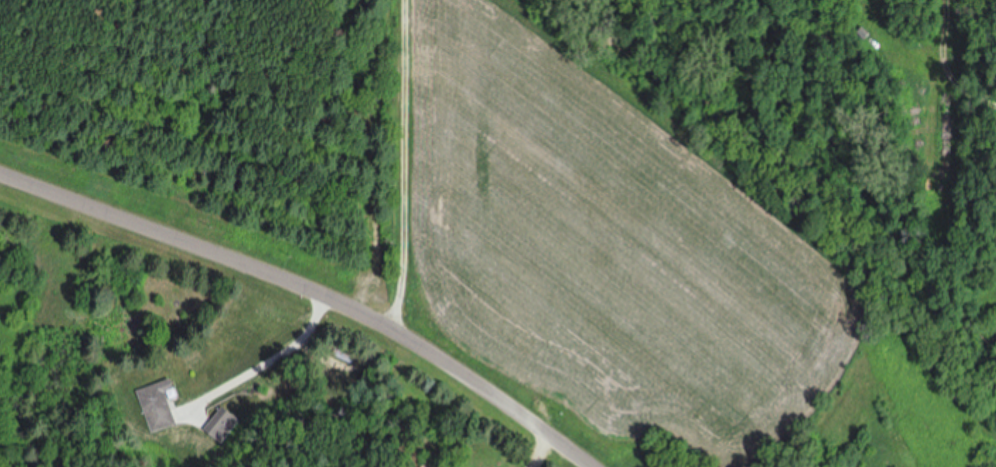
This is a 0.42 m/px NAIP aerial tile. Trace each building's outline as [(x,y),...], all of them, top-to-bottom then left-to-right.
[(147,433),(179,424),(168,382),(135,391),(147,433)]
